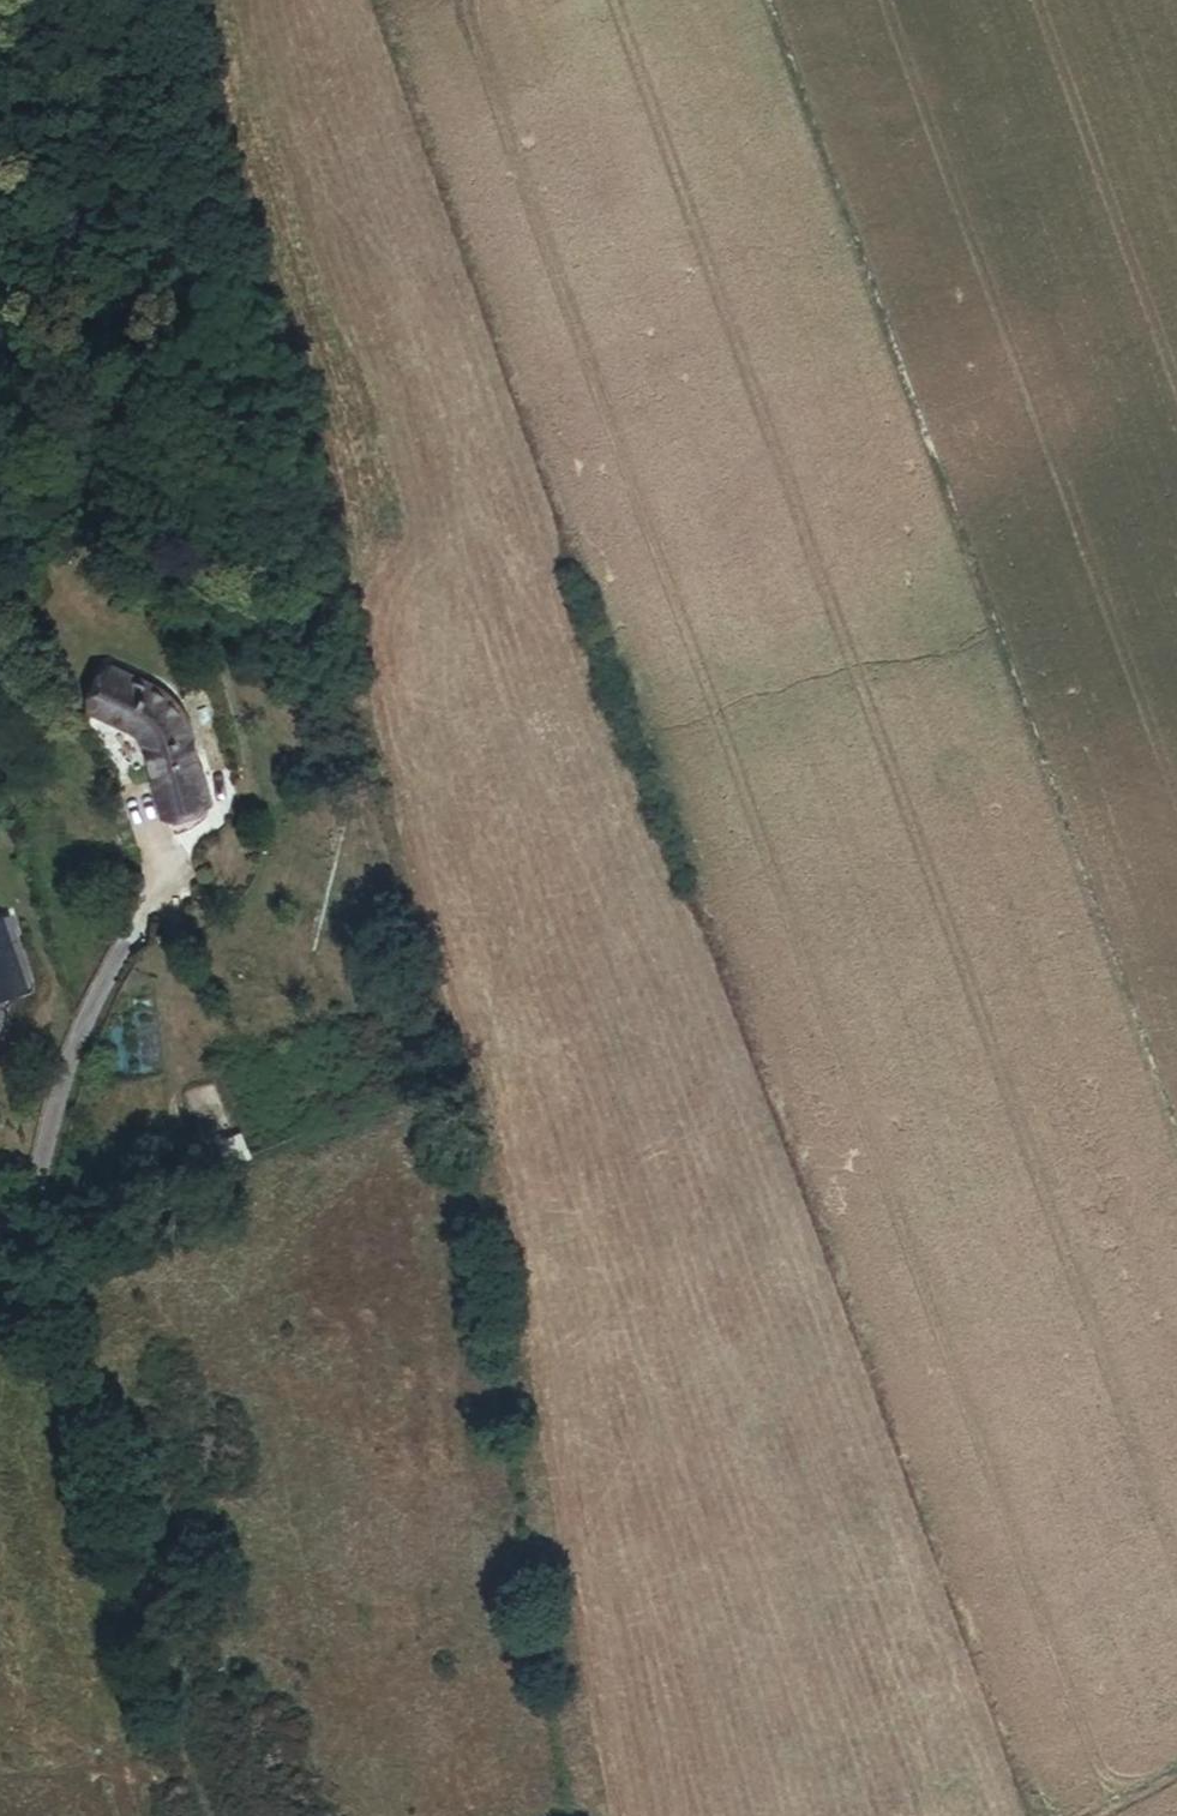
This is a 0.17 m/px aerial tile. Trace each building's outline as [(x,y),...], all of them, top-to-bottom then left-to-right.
[(108,674),(92,715),(137,739),(140,742),(143,745),(145,749),(148,756),(164,820),(205,810),(186,740),(183,725),(179,718),(174,710),(169,706),(163,701),(134,687),(108,674)] [(8,1009),(0,994),(0,1013),(8,1009)] [(230,1144),(181,1164),(189,1187),(239,1168),(230,1144)]
